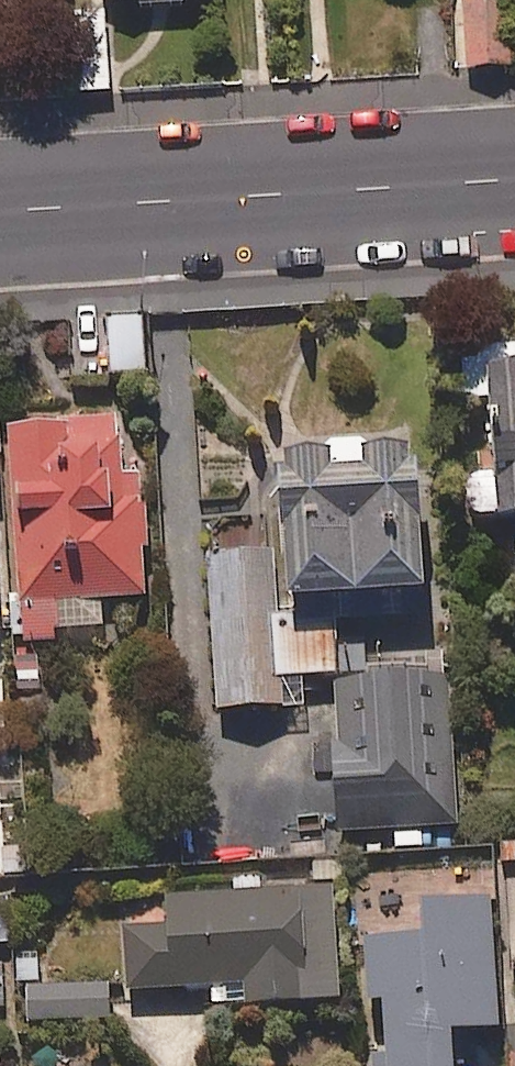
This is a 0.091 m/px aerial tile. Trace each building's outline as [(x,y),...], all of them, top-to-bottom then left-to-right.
[(149,11),(222,6),(221,0),(148,0),(149,11)] [(503,3),(462,5),(467,74),(507,71),(503,3)] [(105,19),(67,21),(70,96),(108,95),(105,19)] [(141,320),(109,322),(113,379),(145,377),(141,320)] [(514,352),(511,351),(507,351),(503,351),(499,351),(495,352),(492,354),(488,356),(485,358),(482,361),(480,364),(462,365),(464,409),(489,408),(492,481),(473,482),(470,484),(468,487),(467,490),(466,493),(465,497),(464,500),(464,503),(464,507),(464,510),(465,514),(467,517),(468,520),(470,523),(472,525),(474,528),(514,526),(514,352)] [(124,484),(122,425),(11,429),(18,645),(50,644),(50,634),(100,632),(99,606),(147,605),(143,484),(124,484)] [(275,466),(281,549),(201,555),(212,720),(311,713),(308,676),(338,674),(334,615),(424,608),(413,457),(275,466)] [(454,678),(330,684),(339,858),(463,852),(454,678)] [(233,883),(233,900),(166,902),(167,935),(124,937),(126,997),(225,994),(226,1012),(336,1009),(333,897),(264,899),(263,883),(233,883)] [(0,894),(0,950),(17,950),(15,894),(0,894)] [(490,908),(420,912),(422,944),(364,947),(367,1011),(382,1010),(384,1057),(373,1058),(373,1065),(450,1065),(449,1040),(496,1038),(490,908)] [(109,1024),(106,988),(27,993),(29,1029),(109,1024)]
